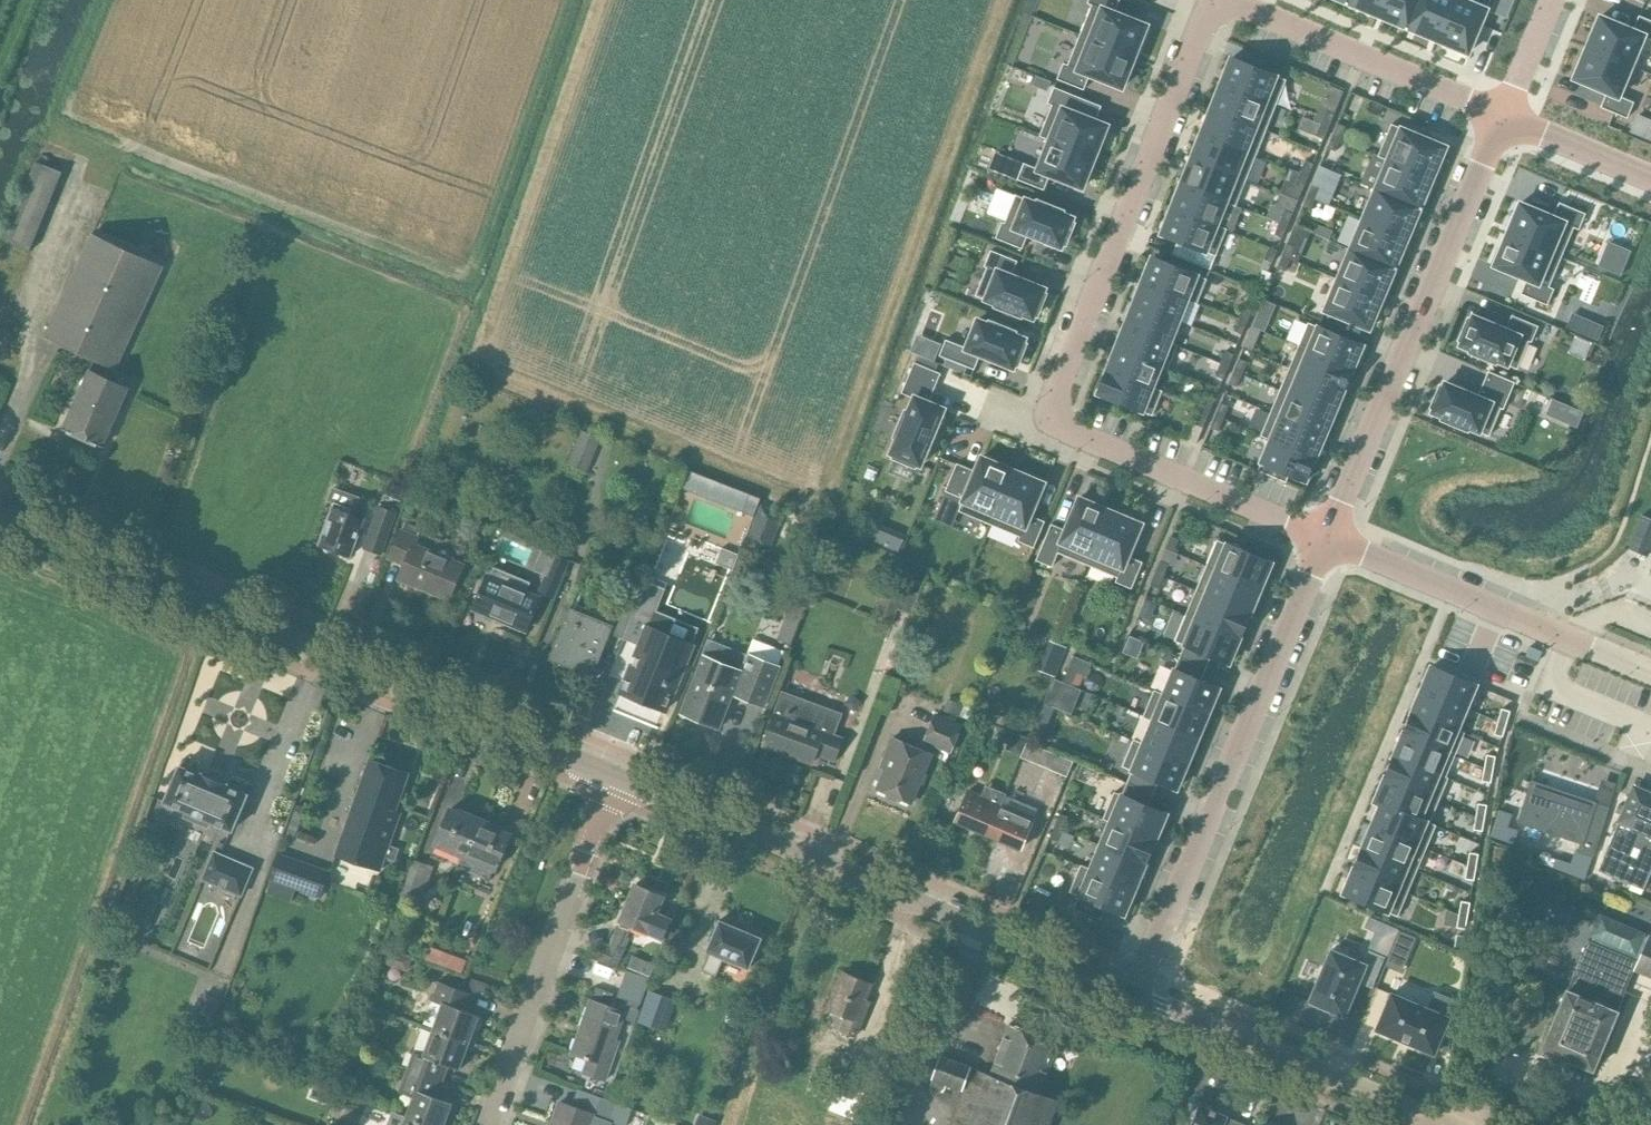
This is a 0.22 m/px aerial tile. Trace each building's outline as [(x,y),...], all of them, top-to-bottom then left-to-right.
[(1134,57),(1146,25),(1114,12),(1119,0),(1088,0),(1087,3),(1091,4),(1079,36),(1134,57)] [(1347,2),(1376,15),(1383,0),(1348,0),(1347,2)] [(1376,15),(1407,27),(1418,0),(1383,0),(1376,15)] [(1407,27),(1437,40),(1453,0),(1418,0),(1407,27)] [(1437,40),(1468,53),(1490,0),(1453,0),(1437,40)] [(1490,11),(1507,18),(1514,0),(1494,0),(1490,11)] [(1599,15),(1585,46),(1632,66),(1646,33),(1599,15)] [(1063,63),(1057,79),(1083,90),(1089,75),(1122,88),(1126,76),(1127,76),(1129,72),(1128,72),(1134,58),(1079,36),(1068,65),(1063,63)] [(1585,46),(1572,80),(1621,99),(1632,66),(1585,46)] [(1229,55),(1218,84),(1279,108),(1290,82),(1278,77),(1279,75),(1229,55)] [(1037,77),(1034,85),(1046,90),(1050,81),(1037,77)] [(1218,84),(1208,108),(1270,133),(1279,108),(1218,84)] [(1049,138),(1095,156),(1107,125),(1074,113),(1080,97),(1054,87),(1047,103),(1051,105),(1039,136),(1049,140),(1049,138)] [(1208,108),(1199,132),(1260,157),(1270,133),(1208,108)] [(1321,124),(1316,136),(1324,139),(1334,115),(1326,112),(1321,124)] [(1337,123),(1327,148),(1335,152),(1345,127),(1337,123)] [(1382,157),(1381,158),(1385,160),(1434,181),(1449,146),(1399,125),(1398,128),(1394,126),(1382,157)] [(1199,132),(1189,157),(1250,181),(1260,157),(1199,132)] [(1023,163),(1017,179),(1043,190),(1049,175),(1082,188),(1087,176),(1088,176),(1089,172),(1088,172),(1094,157),(1050,139),(1049,140),(1038,169),(1023,163)] [(1189,157),(1178,185),(1228,205),(1239,209),(1250,181),(1189,157)] [(1299,174),(1294,185),(1298,186),(1302,188),(1313,164),(1305,160),(1299,174)] [(1385,160),(1373,188),(1423,209),(1434,181),(1385,160)] [(30,251),(63,171),(36,161),(3,241),(30,251)] [(1312,183),(1302,208),(1310,212),(1320,187),(1312,183)] [(1178,185),(1169,207),(1219,227),(1228,205),(1178,185)] [(1373,188),(1360,219),(1410,239),(1423,209),(1373,188)] [(1002,222),(995,239),(998,240),(1021,249),(1027,235),(1030,236),(1062,248),(1063,245),(1065,246),(1075,221),(1073,220),(1074,217),(1065,213),(1065,212),(1036,201),(1035,202),(1024,197),(1023,198),(1019,197),(1015,195),(1004,223),(1002,222)] [(1517,203),(1505,234),(1552,253),(1565,221),(1517,203)] [(1169,207),(1158,236),(1208,256),(1208,255),(1219,259),(1230,231),(1219,227),(1169,207)] [(1284,210),(1274,234),(1282,238),(1292,213),(1284,210)] [(1360,219),(1348,248),(1398,269),(1410,239),(1360,219)] [(1316,233),(1316,234),(1329,239),(1329,238),(1330,236),(1332,230),(1319,225),(1316,232),(1316,233)] [(115,370),(163,265),(93,233),(45,337),(115,370)] [(1505,234),(1492,267),(1540,286),(1552,253),(1505,234)] [(1287,244),(1277,268),(1285,271),(1290,259),(1295,247),(1287,244)] [(1269,247),(1264,260),(1272,263),(1277,250),(1269,247)] [(1348,248),(1335,278),(1385,299),(1398,269),(1348,248)] [(987,267),(975,296),(978,297),(983,299),(995,304),(994,306),(1023,318),(1024,315),(1034,319),(1035,317),(1036,317),(1046,293),(1044,292),(1046,289),(1015,276),(1011,275),(1017,261),(994,252),(991,251),(984,266),(987,267)] [(1150,254),(1140,281),(1190,301),(1198,304),(1208,280),(1199,277),(1200,274),(1150,254)] [(1197,254),(1194,263),(1215,272),(1218,263),(1214,261),(1197,254)] [(1335,278),(1321,312),(1371,333),(1385,299),(1335,278)] [(1140,281),(1131,302),(1181,322),(1189,302),(1190,301),(1140,281)] [(1131,302),(1123,324),(1172,344),(1181,322),(1131,302)] [(1244,307),(1234,331),(1242,334),(1252,310),(1244,307)] [(1465,317),(1455,341),(1457,342),(1456,346),(1455,348),(1466,352),(1465,355),(1494,367),(1495,365),(1507,370),(1508,367),(1517,371),(1518,368),(1528,343),(1532,345),(1539,327),(1513,316),(1508,329),(1469,313),(1467,318),(1465,317)] [(946,340),(939,356),(942,357),(974,370),(979,356),(1013,370),(1015,366),(1017,367),(1027,342),(1024,342),(1026,338),(1017,334),(1017,333),(988,321),(988,323),(977,318),(965,347),(949,341),(946,340)] [(1123,324),(1113,348),(1163,368),(1169,371),(1179,346),(1172,344),(1123,324)] [(1310,324),(1300,347),(1355,370),(1366,344),(1316,324),(1315,326),(1310,324)] [(1252,327),(1247,340),(1255,344),(1261,330),(1252,327)] [(1300,347),(1291,368),(1346,391),(1355,370),(1300,347)] [(1113,348),(1105,368),(1155,388),(1163,368),(1113,348)] [(1225,351),(1215,376),(1223,379),(1233,354),(1225,351)] [(894,438),(887,454),(892,456),(891,459),(915,469),(916,467),(921,469),(947,407),(932,401),(929,400),(940,374),(935,371),(938,363),(933,361),(917,355),(914,363),(902,392),(904,393),(912,397),(906,410),(904,409),(892,437),(894,438)] [(1239,359),(1229,383),(1237,387),(1247,362),(1239,359)] [(1105,368),(1094,395),(1144,415),(1145,413),(1154,416),(1163,392),(1155,388),(1105,368)] [(1291,368),(1282,391),(1336,413),(1346,391),(1291,368)] [(102,447),(129,387),(89,369),(62,429),(102,447)] [(1437,386),(1427,411),(1429,412),(1427,416),(1438,421),(1437,423),(1466,436),(1467,434),(1478,438),(1479,436),(1489,440),(1501,411),(1505,413),(1516,386),(1489,375),(1480,398),(1441,382),(1439,387),(1437,386)] [(1282,391),(1273,413),(1327,435),(1336,413),(1282,391)] [(1207,396),(1195,424),(1203,428),(1215,399),(1210,397),(1207,396)] [(1220,404),(1210,428),(1219,431),(1228,407),(1220,404)] [(1569,406),(1562,422),(1577,427),(1583,412),(1569,406)] [(1273,413),(1262,437),(1268,439),(1317,459),(1327,435),(1273,413)] [(601,432),(585,426),(583,430),(581,429),(567,464),(588,472),(602,438),(600,437),(601,432)] [(1268,439),(1258,464),(1262,466),(1260,471),(1289,484),(1292,478),(1306,484),(1317,459),(1268,439)] [(958,464),(946,492),(947,492),(961,498),(959,503),(963,505),(960,512),(991,524),(1014,468),(979,453),(972,471),(958,464)] [(878,469),(869,465),(864,477),(873,481),(878,469)] [(1014,468),(991,524),(1021,537),(1019,542),(1035,548),(1046,522),(1032,516),(1047,481),(1014,468)] [(688,470),(681,488),(699,495),(706,477),(688,470)] [(961,498),(947,492),(935,520),(953,528),(960,512),(963,505),(959,503),(961,498)] [(388,493),(385,501),(398,505),(401,497),(388,493)] [(749,494),(741,512),(753,516),(760,498),(749,494)] [(1052,524),(1037,561),(1053,568),(1059,553),(1088,564),(1091,557),(1111,509),(1077,495),(1063,529),(1052,524)] [(332,504),(318,544),(321,545),(324,552),(327,552),(334,550),(351,557),(364,518),(354,514),(345,511),(347,507),(333,502),(333,503),(332,504)] [(761,504),(746,541),(768,550),(784,514),(761,504)] [(382,556),(396,513),(377,506),(362,549),(382,556)] [(1091,557),(1088,564),(1121,578),(1119,583),(1133,589),(1144,563),(1130,557),(1144,523),(1111,509),(1091,557)] [(1627,549),(1646,557),(1650,545),(1650,519),(1642,515),(1641,518),(1627,549)] [(418,535),(421,528),(405,521),(402,529),(402,528),(389,558),(404,565),(399,578),(448,599),(464,563),(418,543),(421,537),(418,535)] [(890,529),(883,546),(897,552),(905,535),(890,529)] [(1165,549),(1173,552),(1179,540),(1170,536),(1165,549)] [(1215,571),(1260,589),(1271,563),(1217,540),(1206,567),(1215,571)] [(733,569),(739,554),(712,544),(707,555),(725,562),(724,566),(733,569)] [(554,599),(570,560),(554,553),(537,592),(554,599)] [(1155,573),(1163,576),(1168,564),(1160,561),(1155,573)] [(531,583),(493,567),(489,575),(488,575),(473,609),(525,632),(540,598),(526,592),(531,583)] [(1206,593),(1250,613),(1260,589),(1215,571),(1210,583),(1206,593)] [(1157,589),(1163,576),(1155,573),(1149,585),(1157,589)] [(635,609),(623,639),(641,645),(621,693),(639,700),(637,704),(645,708),(647,704),(664,711),(693,643),(650,625),(668,582),(649,574),(647,581),(635,609)] [(1185,615),(1239,638),(1250,613),(1206,593),(1196,589),(1185,615)] [(569,607),(551,651),(588,666),(602,630),(623,639),(635,609),(616,601),(608,622),(569,607)] [(1179,657),(1205,668),(1210,656),(1229,663),(1239,638),(1185,615),(1175,641),(1184,645),(1179,657)] [(1129,636),(1123,652),(1137,658),(1143,642),(1129,636)] [(1049,640),(1038,670),(1056,677),(1057,673),(1067,647),(1049,640)] [(764,706),(780,665),(747,652),(741,669),(704,654),(680,712),(719,728),(733,694),(764,706)] [(1164,694),(1207,714),(1216,692),(1218,688),(1200,680),(1205,668),(1179,657),(1175,668),(1164,694)] [(1431,666),(1422,689),(1466,707),(1475,685),(1431,666)] [(1062,682),(1070,685),(1076,673),(1067,670),(1062,682)] [(1422,689),(1412,711),(1456,730),(1457,729),(1466,707),(1422,689)] [(1153,721),(1197,739),(1207,714),(1164,694),(1154,690),(1143,717),(1153,721)] [(834,762),(843,738),(835,735),(842,714),(781,691),(773,712),(778,714),(765,746),(811,763),(814,754),(834,762)] [(1044,703),(1052,707),(1057,694),(1049,691),(1044,703)] [(948,698),(943,710),(967,721),(973,709),(948,698)] [(1501,709),(1497,721),(1506,724),(1510,711),(1501,709)] [(1412,711),(1403,734),(1447,752),(1447,753),(1454,757),(1464,732),(1457,729),(1456,730),(1412,711)] [(951,754),(963,724),(934,712),(922,741),(924,742),(921,748),(893,737),(884,759),(888,760),(876,789),(911,803),(933,753),(930,752),(933,746),(951,754)] [(1143,744),(1187,763),(1197,739),(1153,721),(1143,744)] [(1497,721),(1493,734),(1502,737),(1506,724),(1497,721)] [(1008,739),(1010,734),(1010,733),(1001,729),(1001,730),(998,735),(1008,739)] [(1011,734),(1005,749),(1020,755),(1026,740),(1011,734)] [(1403,734),(1393,756),(1438,775),(1438,774),(1447,753),(1447,752),(1403,734)] [(1127,783),(1153,794),(1158,781),(1176,789),(1187,763),(1143,744),(1133,739),(1122,766),(1132,770),(1127,783)] [(1063,774),(1070,759),(1051,751),(1045,766),(1063,774)] [(1486,755),(1484,768),(1493,770),(1493,766),(1495,756),(1486,755)] [(1393,756),(1384,779),(1438,801),(1448,778),(1438,774),(1438,775),(1393,756)] [(335,856),(378,871),(383,858),(396,862),(400,849),(387,844),(399,812),(394,810),(407,772),(405,771),(404,766),(396,764),(390,767),(369,760),(335,856)] [(180,764),(164,802),(186,811),(183,818),(206,828),(209,821),(232,831),(248,792),(227,784),(228,782),(202,771),(201,773),(180,764)] [(1484,768),(1482,781),(1490,783),(1493,770),(1484,768)] [(1384,779),(1374,802),(1380,804),(1381,804),(1429,824),(1429,823),(1438,801),(1384,779)] [(1532,780),(1518,823),(1580,844),(1578,851),(1592,855),(1608,806),(1532,780)] [(1110,822),(1155,840),(1166,814),(1148,806),(1153,794),(1127,783),(1122,795),(1112,791),(1100,818),(1110,822)] [(1633,786),(1597,871),(1643,890),(1650,872),(1650,793),(1633,786)] [(969,788),(955,821),(988,835),(1002,803),(1005,795),(984,787),(981,794),(969,788)] [(1002,803),(988,835),(1020,849),(1035,817),(1002,803)] [(1478,803),(1475,817),(1484,818),(1486,805),(1478,803)] [(1380,804),(1371,826),(1425,849),(1435,825),(1429,823),(1429,824),(1381,804),(1380,804)] [(464,859),(482,818),(460,809),(459,811),(450,807),(434,846),(436,847),(431,856),(445,862),(449,853),(464,859)] [(1499,810),(1491,836),(1510,843),(1513,844),(1518,830),(1508,827),(1512,814),(1499,810)] [(1054,826),(1062,830),(1067,817),(1059,814),(1054,826)] [(1475,817),(1473,830),(1482,831),(1484,818),(1475,817)] [(482,818),(464,859),(460,868),(475,875),(489,880),(493,871),(496,872),(512,833),(502,830),(503,827),(482,818)] [(1100,845),(1145,864),(1155,840),(1110,822),(1100,845)] [(1057,842),(1062,830),(1054,826),(1049,838),(1057,842)] [(1371,826),(1362,849),(1416,871),(1425,849),(1371,826)] [(1090,869),(1134,888),(1145,864),(1100,845),(1090,869)] [(242,893),(253,866),(215,849),(203,877),(242,893)] [(1362,849),(1352,871),(1407,894),(1416,871),(1362,849)] [(1555,858),(1552,867),(1583,880),(1592,855),(1578,851),(1575,850),(1570,863),(1555,858)] [(1469,852),(1467,866),(1475,867),(1478,854),(1469,852)] [(320,896),(328,872),(279,855),(271,879),(320,896)] [(421,905),(434,866),(414,859),(399,897),(421,905)] [(1134,888),(1090,869),(1081,865),(1069,892),(1079,896),(1074,908),(1083,912),(1100,919),(1105,907),(1123,914),(1125,910),(1134,888)] [(1467,866),(1465,879),(1473,880),(1476,867),(1467,866)] [(1352,871),(1343,893),(1397,916),(1407,894),(1352,871)] [(662,940),(671,919),(656,912),(662,896),(636,884),(620,922),(619,925),(618,924),(609,945),(599,940),(592,957),(617,968),(630,938),(627,936),(631,927),(662,940)] [(1461,901),(1459,914),(1467,916),(1470,903),(1461,901)] [(1634,970),(1649,936),(1645,935),(1646,932),(1600,913),(1591,934),(1593,935),(1591,940),(1589,939),(1567,989),(1617,1010),(1634,970)] [(1459,914),(1456,927),(1465,929),(1467,916),(1459,914)] [(1369,916),(1364,927),(1374,931),(1367,948),(1388,957),(1398,933),(1399,930),(1399,929),(1369,916)] [(748,970),(761,937),(719,920),(706,952),(709,953),(701,970),(716,976),(723,959),(748,970)] [(1388,957),(1386,961),(1402,967),(1413,939),(1398,933),(1388,957)] [(1634,970),(1650,977),(1650,934),(1649,936),(1634,970)] [(1456,935),(1454,948),(1467,950),(1469,937),(1456,935)] [(388,949),(384,961),(383,963),(407,971),(408,970),(412,958),(388,949)] [(1331,950),(1309,1002),(1344,1017),(1359,982),(1371,987),(1384,957),(1369,951),(1364,964),(1331,950)] [(448,973),(458,976),(464,959),(454,955),(448,973)] [(639,1004),(649,977),(626,969),(617,996),(639,1004)] [(822,1007),(813,1029),(850,1044),(874,985),(837,970),(829,990),(821,986),(814,1003),(822,1007)] [(483,995),(487,984),(472,978),(468,989),(483,995)] [(432,1028),(470,1042),(474,1029),(477,1030),(479,1028),(480,1026),(481,1023),(482,1021),(481,1018),(479,1017),(480,1015),(467,1010),(473,994),(438,981),(431,1001),(441,1004),(432,1028)] [(1617,1010),(1567,989),(1566,989),(1541,1048),(1593,1071),(1618,1011),(1617,1010)] [(1433,990),(1426,1008),(1449,1017),(1456,1000),(1433,990)] [(664,1031),(676,1000),(649,991),(638,1022),(664,1031)] [(1391,993),(1375,1030),(1434,1054),(1437,1047),(1449,1052),(1453,1019),(1449,1017),(1426,1008),(1391,993)] [(606,1081),(620,1041),(614,1039),(624,1013),(591,1001),(573,1053),(588,1059),(583,1073),(606,1081)] [(953,1124),(1050,1124),(1059,1099),(1040,1092),(1058,1042),(1009,1024),(991,1074),(974,1068),(953,1124)] [(460,1069),(470,1042),(432,1028),(423,1054),(414,1051),(408,1068),(441,1080),(447,1065),(460,1069)] [(961,1091),(971,1066),(941,1055),(930,1085),(944,1090),(946,1086),(961,1091)] [(854,1099),(865,1070),(845,1062),(834,1091),(854,1099)] [(441,1080),(408,1068),(401,1086),(398,1093),(411,1098),(405,1116),(431,1124),(444,1124),(453,1102),(435,1096),(441,1080)] [(315,1083),(309,1097),(343,1110),(348,1096),(315,1083)] [(595,1088),(593,1094),(607,1099),(608,1100),(611,1090),(606,1088),(605,1092),(595,1088)] [(578,1089),(571,1106),(560,1102),(552,1122),(551,1124),(592,1124),(595,1117),(618,1124),(626,1124),(631,1113),(643,1117),(645,1113),(632,1108),(608,1100),(607,1099),(593,1094),(578,1089)] [(1211,1105),(1209,1105),(1203,1106),(1200,1105),(1191,1124),(1223,1124),(1227,1116),(1213,1110),(1211,1105)] [(695,1124),(716,1124),(717,1121),(699,1114),(695,1124)] [(405,1116),(402,1124),(431,1124),(405,1116)]
